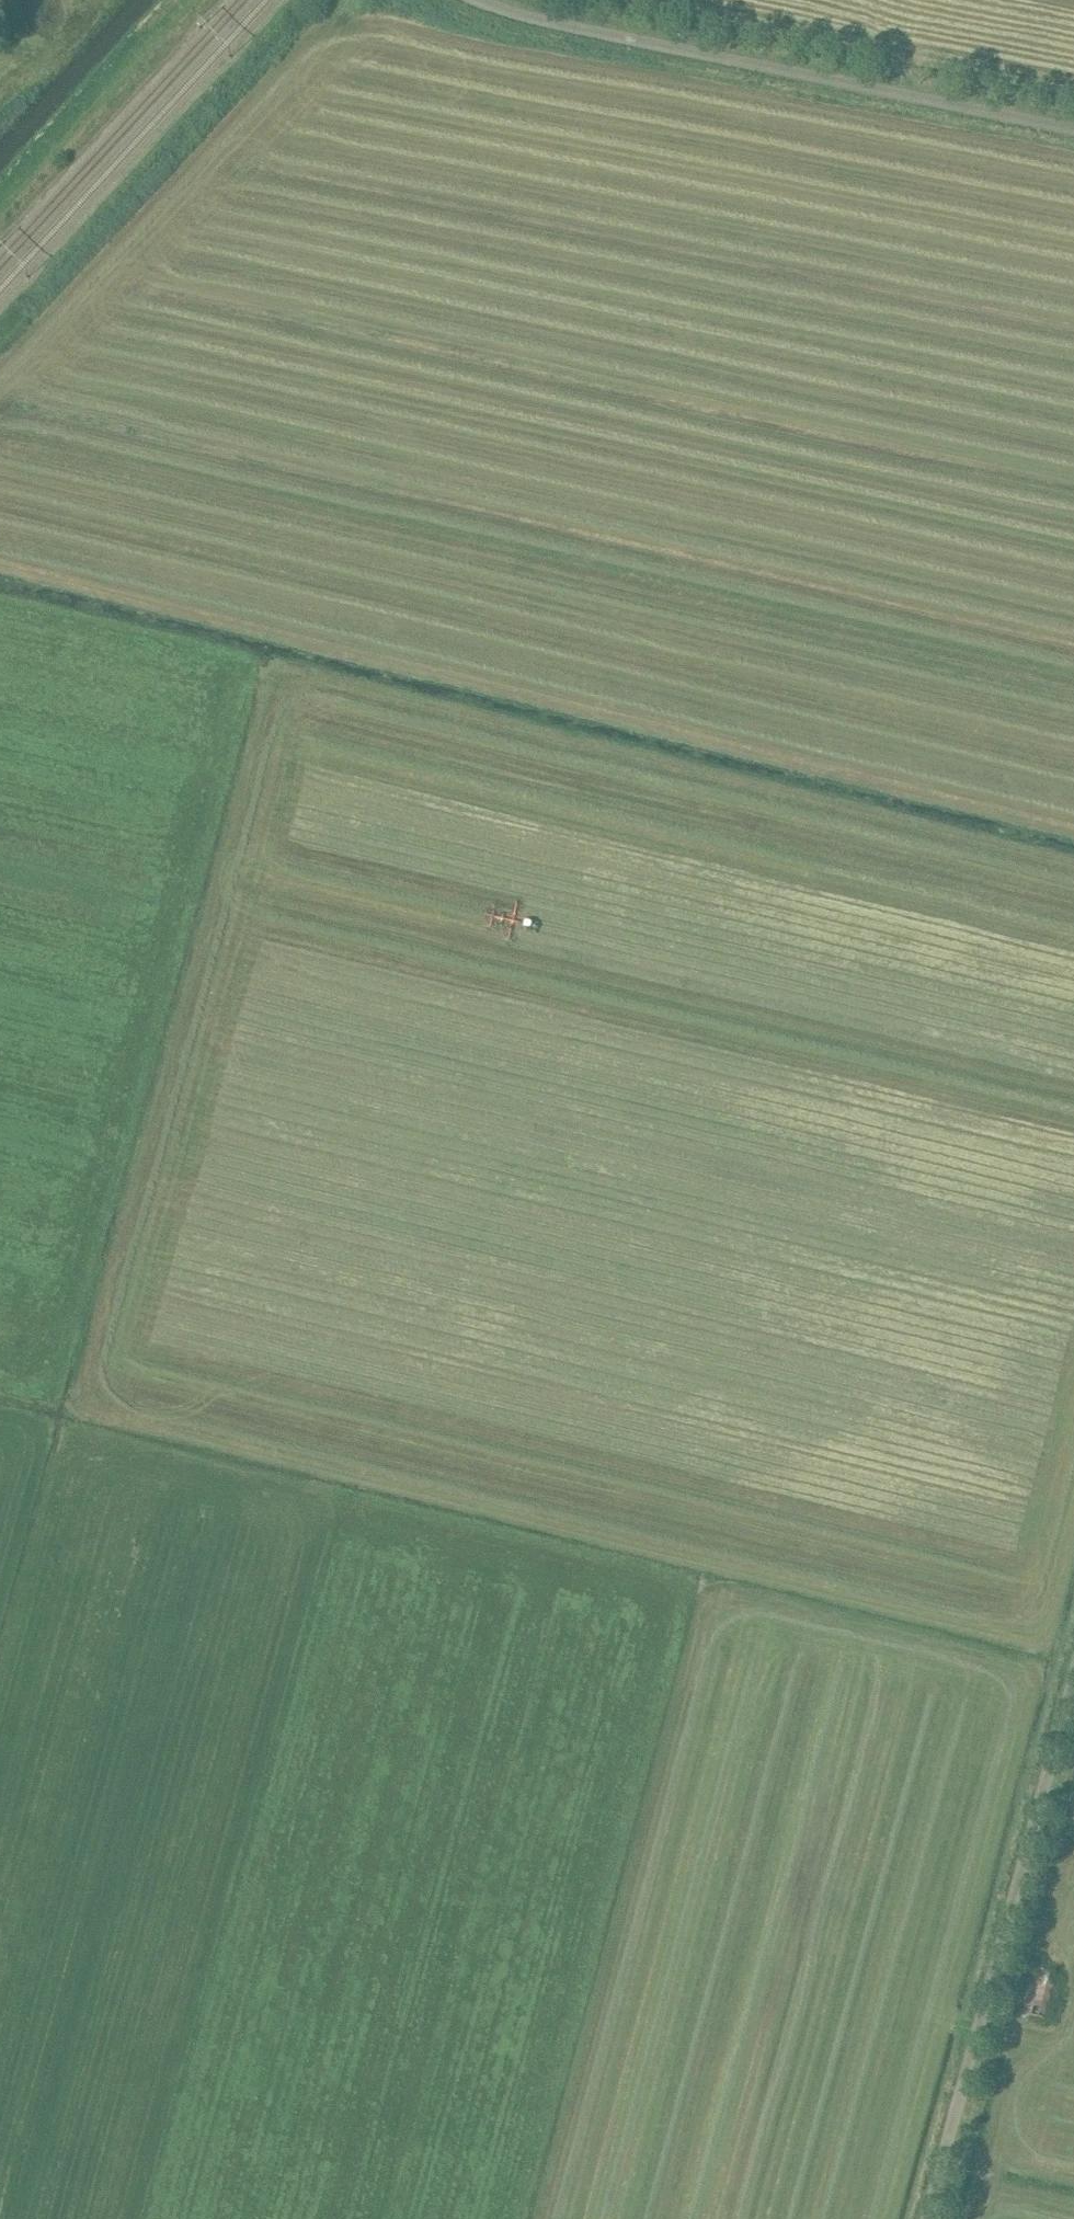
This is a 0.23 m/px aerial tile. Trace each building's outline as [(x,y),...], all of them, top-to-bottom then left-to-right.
[(1057,1974),(1034,1968),(1021,2014),(1044,2020),(1057,1974)]
